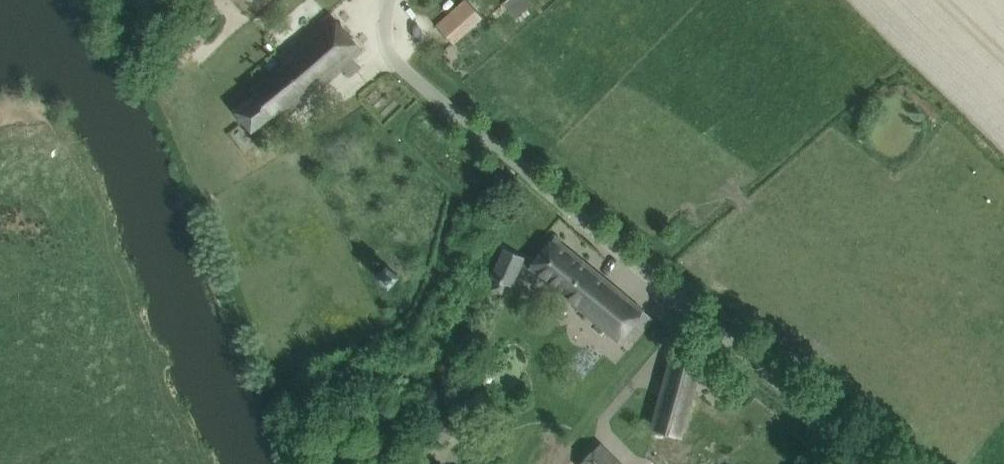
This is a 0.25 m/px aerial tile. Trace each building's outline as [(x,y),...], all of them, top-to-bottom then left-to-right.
[(436,25),(452,42),(482,15),(468,0),(464,0),(436,25)] [(513,17),(533,2),(531,0),(502,0),(501,0),(513,17)] [(256,93),(236,110),(251,131),(279,108),(285,115),(363,50),(330,12),(278,56),(285,63),(253,90),(256,93)] [(555,237),(530,267),(617,338),(641,308),(555,237)] [(503,248),(491,278),(513,287),(526,257),(503,248)] [(398,274),(386,264),(377,275),(388,285),(398,274)] [(678,433),(697,367),(672,359),(654,426),(678,433)] [(443,442),(471,418),(456,400),(428,425),(443,442)] [(579,463),(580,463),(620,463),(600,444),(579,463)]
